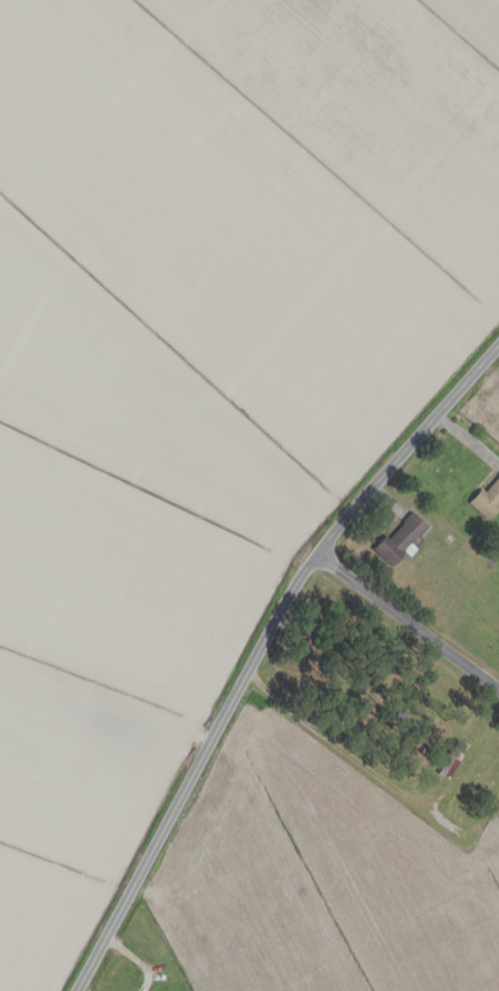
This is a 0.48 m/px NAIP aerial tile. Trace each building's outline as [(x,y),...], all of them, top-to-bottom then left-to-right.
[(490,522),(498,512),(498,474),(484,491),(481,488),(468,504),(490,522)] [(373,550),(391,566),(428,526),(411,510),(373,550)] [(468,745),(456,739),(437,774),(448,780),(468,745)]
